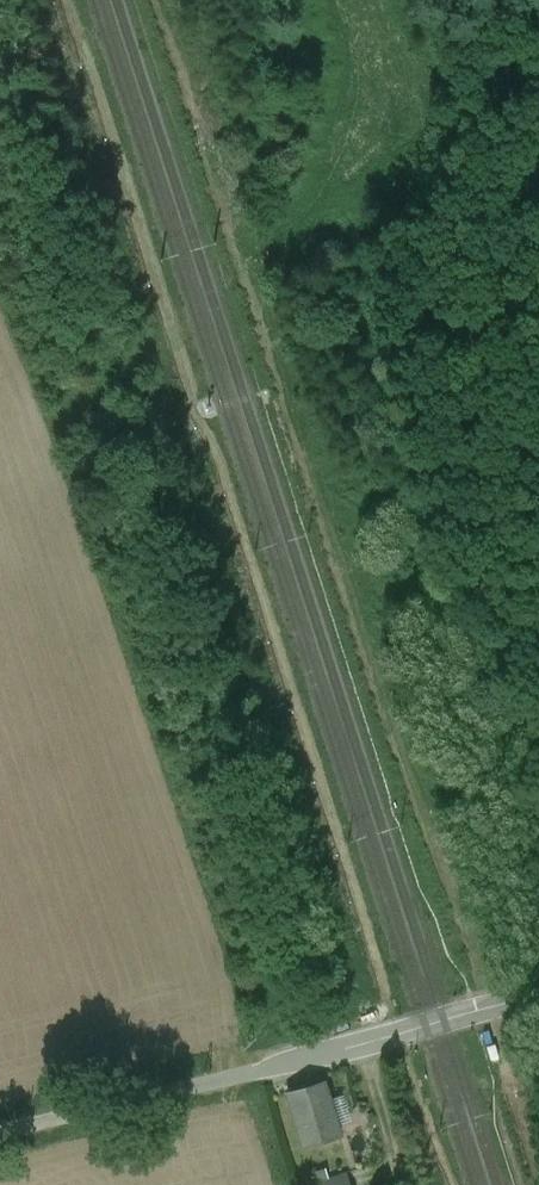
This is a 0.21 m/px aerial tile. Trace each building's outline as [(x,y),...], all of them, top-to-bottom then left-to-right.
[(323,1082),(288,1094),(304,1144),(339,1133),(323,1082)]
